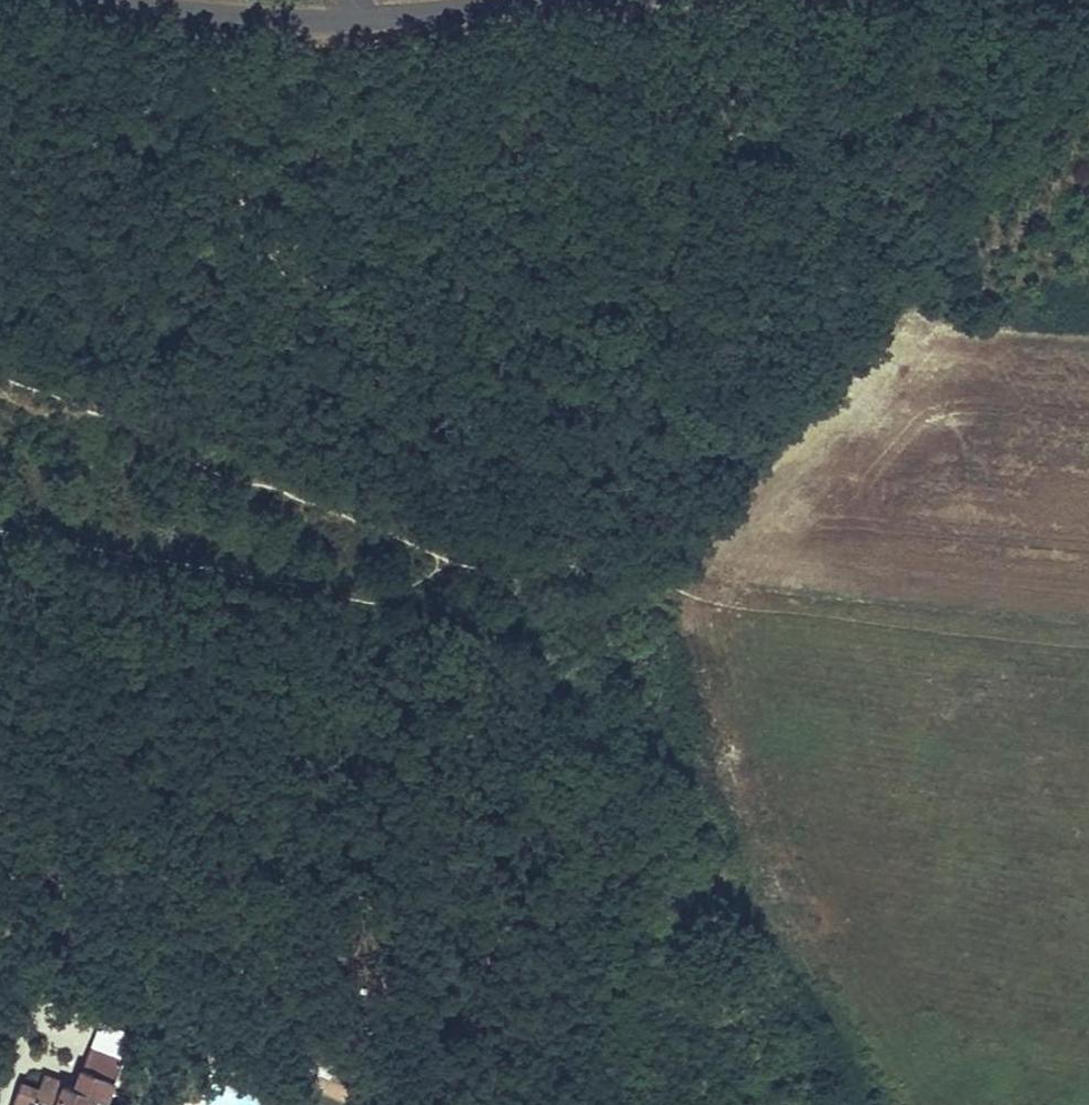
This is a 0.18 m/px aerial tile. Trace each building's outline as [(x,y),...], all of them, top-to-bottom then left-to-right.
[(0,1066),(0,1089),(10,1066),(2,1062),(0,1066)] [(135,1084),(103,1070),(89,1104),(127,1104),(135,1084)]
